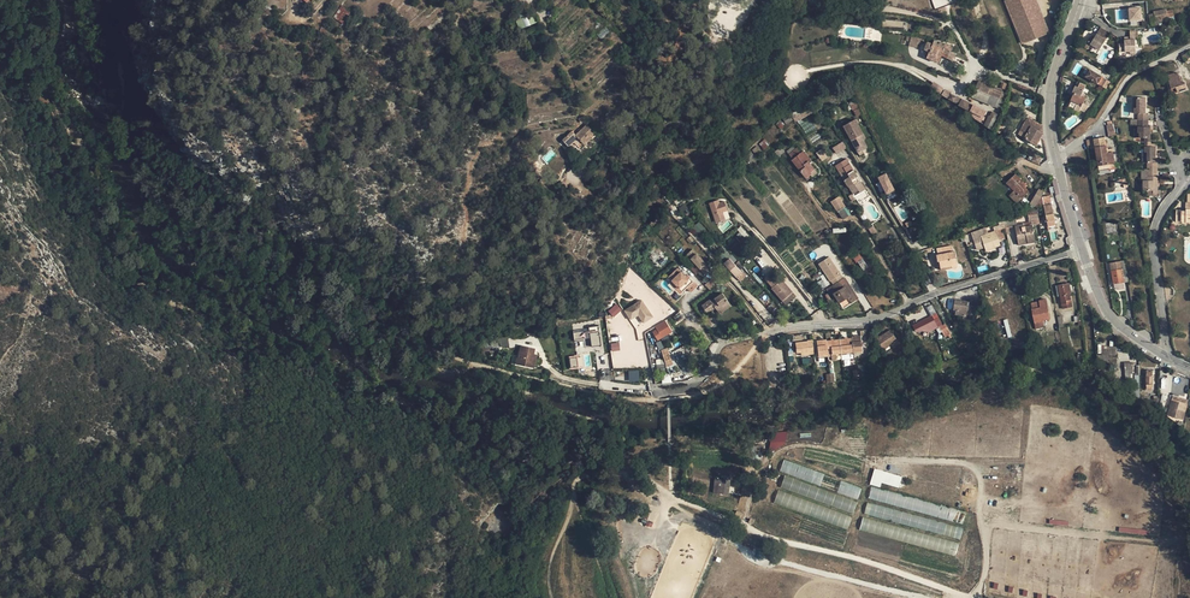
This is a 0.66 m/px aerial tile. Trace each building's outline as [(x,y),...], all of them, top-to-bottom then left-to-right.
[(934,8),(950,3),(949,0),(932,0),(934,8)] [(1005,0),(1022,43),(1048,33),(1035,0),(1006,0),(1005,0)] [(348,10),(341,6),(333,17),(340,22),(348,10)] [(1130,8),(1132,20),(1144,18),(1142,6),(1130,8)] [(1154,13),(1148,15),(1150,23),(1155,22),(1155,20),(1168,17),(1174,16),(1172,10),(1166,11),(1166,9),(1153,12),(1154,13)] [(348,10),(340,22),(343,24),(351,13),(348,10)] [(531,15),(516,22),(520,30),(535,22),(531,15)] [(598,35),(601,39),(609,30),(606,27),(598,35)] [(1101,28),(1097,34),(1106,40),(1110,33),(1101,28)] [(1100,50),(1106,40),(1097,34),(1095,37),(1092,35),(1088,42),(1090,44),(1100,50)] [(1135,38),(1130,37),(1130,40),(1124,40),(1125,44),(1119,44),(1119,47),(1119,52),(1130,52),(1130,54),(1136,54),(1135,38)] [(929,52),(927,58),(938,62),(941,56),(953,61),(955,54),(950,52),(952,46),(934,40),(933,44),(927,41),(923,50),(929,52)] [(1189,52),(1182,56),(1186,63),(1189,61),(1189,55),(1189,52)] [(1084,76),(1098,84),(1103,75),(1089,67),(1084,76)] [(1178,72),(1168,76),(1172,89),(1176,88),(1178,92),(1187,89),(1184,81),(1183,82),(1181,83),(1179,77),(1178,72)] [(1100,85),(1106,88),(1111,81),(1105,78),(1100,85)] [(931,86),(939,94),(943,89),(934,82),(931,86)] [(975,88),(972,96),(1000,107),(1004,92),(978,82),(975,89),(975,88)] [(1086,85),(1077,82),(1073,93),(1074,93),(1068,107),(1080,111),(1081,108),(1086,111),(1088,106),(1083,104),(1085,98),(1082,96),(1086,85)] [(824,107),(817,95),(814,97),(820,109),(824,107)] [(1145,98),(1137,97),(1137,108),(1134,108),(1134,113),(1138,113),(1138,120),(1148,120),(1148,113),(1146,113),(1144,113),(1144,109),(1145,109),(1145,98)] [(810,99),(789,111),(793,118),(814,107),(810,99)] [(984,117),(986,112),(961,100),(959,105),(963,107),(970,110),(984,117)] [(814,107),(793,118),(795,121),(799,119),(800,120),(816,111),(814,107)] [(970,110),(963,107),(962,109),(981,124),(984,117),(970,110)] [(856,117),(863,114),(860,108),(857,109),(853,111),(856,117)] [(985,126),(990,128),(997,114),(992,112),(985,126)] [(786,124),(792,120),(790,116),(783,120),(786,124)] [(1041,125),(1028,117),(1021,129),(1027,133),(1024,138),(1036,145),(1043,133),(1038,131),(1041,125)] [(855,119),(843,126),(857,152),(862,149),(867,147),(864,141),(866,140),(855,119)] [(1138,120),(1131,120),(1131,124),(1136,124),(1138,125),(1138,133),(1136,133),(1136,138),(1145,138),(1145,142),(1150,142),(1150,133),(1151,127),(1148,127),(1148,120),(1138,120)] [(1002,134),(1006,126),(999,123),(995,131),(1002,134)] [(576,135),(572,131),(562,140),(569,147),(574,142),(578,138),(581,141),(584,144),(590,138),(590,137),(595,132),(587,124),(576,135)] [(1108,125),(1109,136),(1116,135),(1113,124),(1112,124),(1108,125)] [(1018,134),(1024,138),(1027,133),(1021,129),(1018,134)] [(1106,149),(1104,137),(1087,140),(1088,148),(1095,148),(1099,170),(1115,168),(1112,148),(1106,149)] [(763,149),(768,146),(764,139),(759,143),(763,149)] [(843,141),(832,148),(836,154),(847,148),(843,141)] [(1150,142),(1145,142),(1145,152),(1147,152),(1147,163),(1147,169),(1157,169),(1157,162),(1156,162),(1156,147),(1154,147),(1150,147),(1150,144),(1150,142)] [(791,160),(806,178),(810,175),(811,174),(810,172),(814,169),(808,161),(810,159),(804,151),(802,152),(798,146),(789,154),(793,159),(791,160)] [(781,147),(774,152),(778,157),(785,152),(781,147)] [(819,158),(822,161),(827,158),(824,153),(821,149),(816,153),(819,158)] [(1031,161),(1039,165),(1042,157),(1034,153),(1031,161)] [(848,173),(853,170),(848,161),(842,164),(841,162),(835,166),(838,171),(844,167),(848,173)] [(860,193),(865,190),(853,170),(848,173),(844,167),(838,171),(848,186),(853,194),(858,190),(860,193)] [(1157,169),(1147,169),(1147,180),(1143,180),(1143,190),(1147,191),(1153,191),(1153,193),(1159,193),(1159,184),(1157,184),(1157,180),(1157,169)] [(886,195),(895,190),(886,173),(877,177),(886,195)] [(999,180),(1004,185),(1006,183),(1011,177),(1007,173),(999,180)] [(1023,181),(1015,174),(1011,177),(1006,183),(1014,191),(1009,195),(1017,203),(1029,191),(1025,187),(1021,183),(1023,181)] [(1030,204),(1034,207),(1036,204),(1040,197),(1043,191),(1039,189),(1030,204)] [(1044,206),(1044,205),(1051,204),(1049,195),(1040,197),(1036,204),(1036,207),(1044,206)] [(843,208),(845,207),(838,196),(831,202),(843,220),(848,216),(843,208)] [(719,203),(718,201),(709,204),(715,223),(726,220),(723,212),(727,211),(724,202),(719,203)] [(1186,202),(1186,209),(1186,212),(1181,211),(1176,211),(1176,218),(1181,218),(1181,222),(1189,222),(1189,202),(1186,202)] [(692,209),(686,203),(679,209),(685,215),(692,209)] [(1054,220),(1051,204),(1044,205),(1044,206),(1048,227),(1052,226),(1051,221),(1054,220)] [(1038,218),(1037,211),(1027,213),(1028,219),(1038,218)] [(1015,226),(1017,225),(1015,217),(1004,221),(1005,228),(1015,226)] [(1035,242),(1031,221),(1025,223),(1026,226),(1022,227),(1022,224),(1017,225),(1015,226),(1018,240),(1027,239),(1028,244),(1035,242)] [(698,222),(693,227),(699,234),(705,228),(698,222)] [(868,229),(872,234),(876,231),(873,226),(868,229)] [(981,235),(989,233),(987,227),(967,234),(972,251),(984,247),(981,235)] [(986,252),(995,249),(994,248),(993,243),(999,241),(1004,239),(1000,229),(989,233),(981,235),(984,247),(986,252)] [(936,248),(937,254),(952,251),(951,245),(936,248)] [(687,254),(701,269),(706,264),(692,249),(687,254)] [(952,251),(937,254),(936,255),(937,261),(939,261),(939,264),(940,268),(951,266),(951,267),(952,267),(952,268),(953,268),(954,269),(955,269),(955,268),(956,268),(957,267),(957,266),(957,264),(954,251),(952,251)] [(863,271),(868,267),(861,256),(855,259),(863,271)] [(724,263),(736,277),(742,272),(729,258),(724,263)] [(845,278),(843,279),(829,258),(819,265),(832,286),(829,287),(840,305),(849,300),(851,304),(858,299),(845,278)] [(1125,260),(1110,263),(1113,282),(1116,282),(1117,283),(1128,282),(1125,260)] [(701,269),(704,273),(709,268),(706,264),(701,269)] [(686,277),(678,269),(669,277),(673,281),(671,283),(681,294),(687,289),(691,293),(698,286),(688,276),(686,277)] [(773,287),(771,288),(782,301),(793,292),(782,280),(779,282),(771,273),(765,278),(773,287)] [(1069,283),(1058,285),(1060,295),(1063,308),(1072,307),(1070,294),(1071,293),(1069,283)] [(793,292),(782,301),(785,305),(796,296),(793,292)] [(729,303),(722,293),(711,301),(710,299),(702,305),(707,313),(711,310),(712,311),(715,308),(718,312),(729,303)] [(1050,319),(1046,299),(1039,301),(1041,308),(1032,309),(1036,329),(1044,327),(1042,321),(1050,319)] [(642,300),(624,312),(631,322),(639,317),(643,323),(653,317),(642,300)] [(849,300),(840,305),(843,309),(851,304),(849,300)] [(955,300),(954,310),(956,310),(955,314),(965,316),(966,314),(970,315),(969,319),(976,321),(977,318),(977,314),(979,307),(971,306),(972,303),(955,300)] [(729,303),(718,312),(720,314),(731,306),(729,303)] [(613,317),(622,311),(617,304),(608,310),(613,317)] [(927,331),(937,326),(933,318),(927,321),(919,325),(921,329),(924,327),(927,331)] [(997,321),(1001,335),(1002,339),(1005,338),(1004,335),(1010,333),(1009,329),(1007,330),(1004,319),(997,321)] [(672,332),(665,322),(656,327),(657,330),(653,332),(658,340),(672,332)] [(591,346),(600,345),(598,326),(589,327),(589,331),(573,333),(574,341),(590,339),(591,346)] [(875,339),(883,350),(894,343),(892,341),(896,338),(890,329),(880,336),(880,335),(875,339)] [(852,338),(853,352),(863,350),(861,335),(852,337),(852,338)] [(499,338),(501,347),(509,345),(507,336),(499,338)] [(839,339),(841,353),(848,352),(853,352),(852,338),(839,339)] [(817,341),(817,347),(819,356),(828,355),(826,341),(826,339),(817,341)] [(826,341),(828,355),(831,354),(832,361),(837,360),(836,354),(841,353),(839,339),(826,341)] [(795,343),(797,353),(801,352),(801,355),(814,354),(813,347),(812,341),(812,340),(807,340),(807,341),(795,343)] [(535,348),(521,345),(519,358),(520,358),(519,364),(534,368),(536,358),(533,357),(534,354),(535,348)] [(666,367),(673,365),(668,348),(661,351),(666,367)] [(1116,356),(1116,349),(1110,349),(1110,356),(1102,355),(1101,355),(1097,355),(1097,364),(1101,363),(1101,359),(1111,359),(1111,356),(1116,356)] [(569,359),(571,369),(584,366),(582,356),(569,359)] [(1133,362),(1124,363),(1124,367),(1125,367),(1125,380),(1132,379),(1134,379),(1133,362)] [(1139,365),(1136,366),(1137,373),(1134,373),(1135,379),(1134,379),(1132,379),(1133,393),(1140,398),(1139,375),(1140,375),(1139,365)] [(629,381),(639,381),(639,370),(628,371),(629,381)] [(1188,400),(1173,396),(1172,400),(1187,404),(1188,400)] [(1187,404),(1172,400),(1168,415),(1183,419),(1187,404)] [(771,449),(787,447),(786,431),(770,432),(771,449)] [(784,459),(779,473),(857,502),(863,488),(784,459)] [(870,485),(881,487),(881,484),(900,487),(902,475),(873,470),(870,485)] [(857,503),(784,475),(780,486),(853,514),(857,503)] [(713,493),(729,494),(730,477),(714,477),(713,493)] [(964,512),(871,487),(868,499),(961,525),(964,512)] [(965,495),(971,497),(973,490),(967,488),(965,495)] [(851,516),(778,489),(774,502),(847,529),(851,516)] [(963,528),(866,503),(863,514),(960,540),(963,528)] [(744,514),(737,510),(734,515),(741,518),(744,514)] [(955,543),(862,516),(859,529),(952,553),(955,543)]
